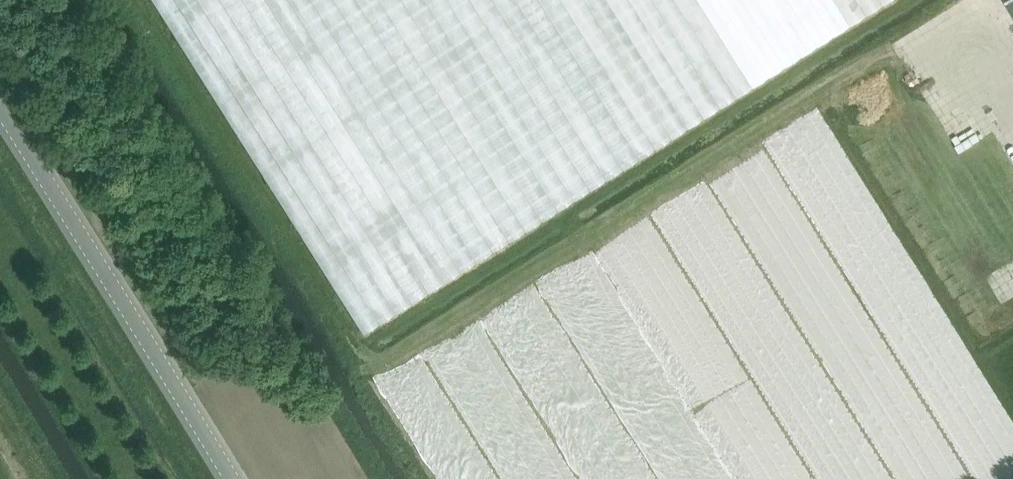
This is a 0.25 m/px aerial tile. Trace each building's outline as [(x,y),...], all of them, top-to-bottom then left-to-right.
[(362,330),(474,260),(884,0),(153,0),(362,330)]
